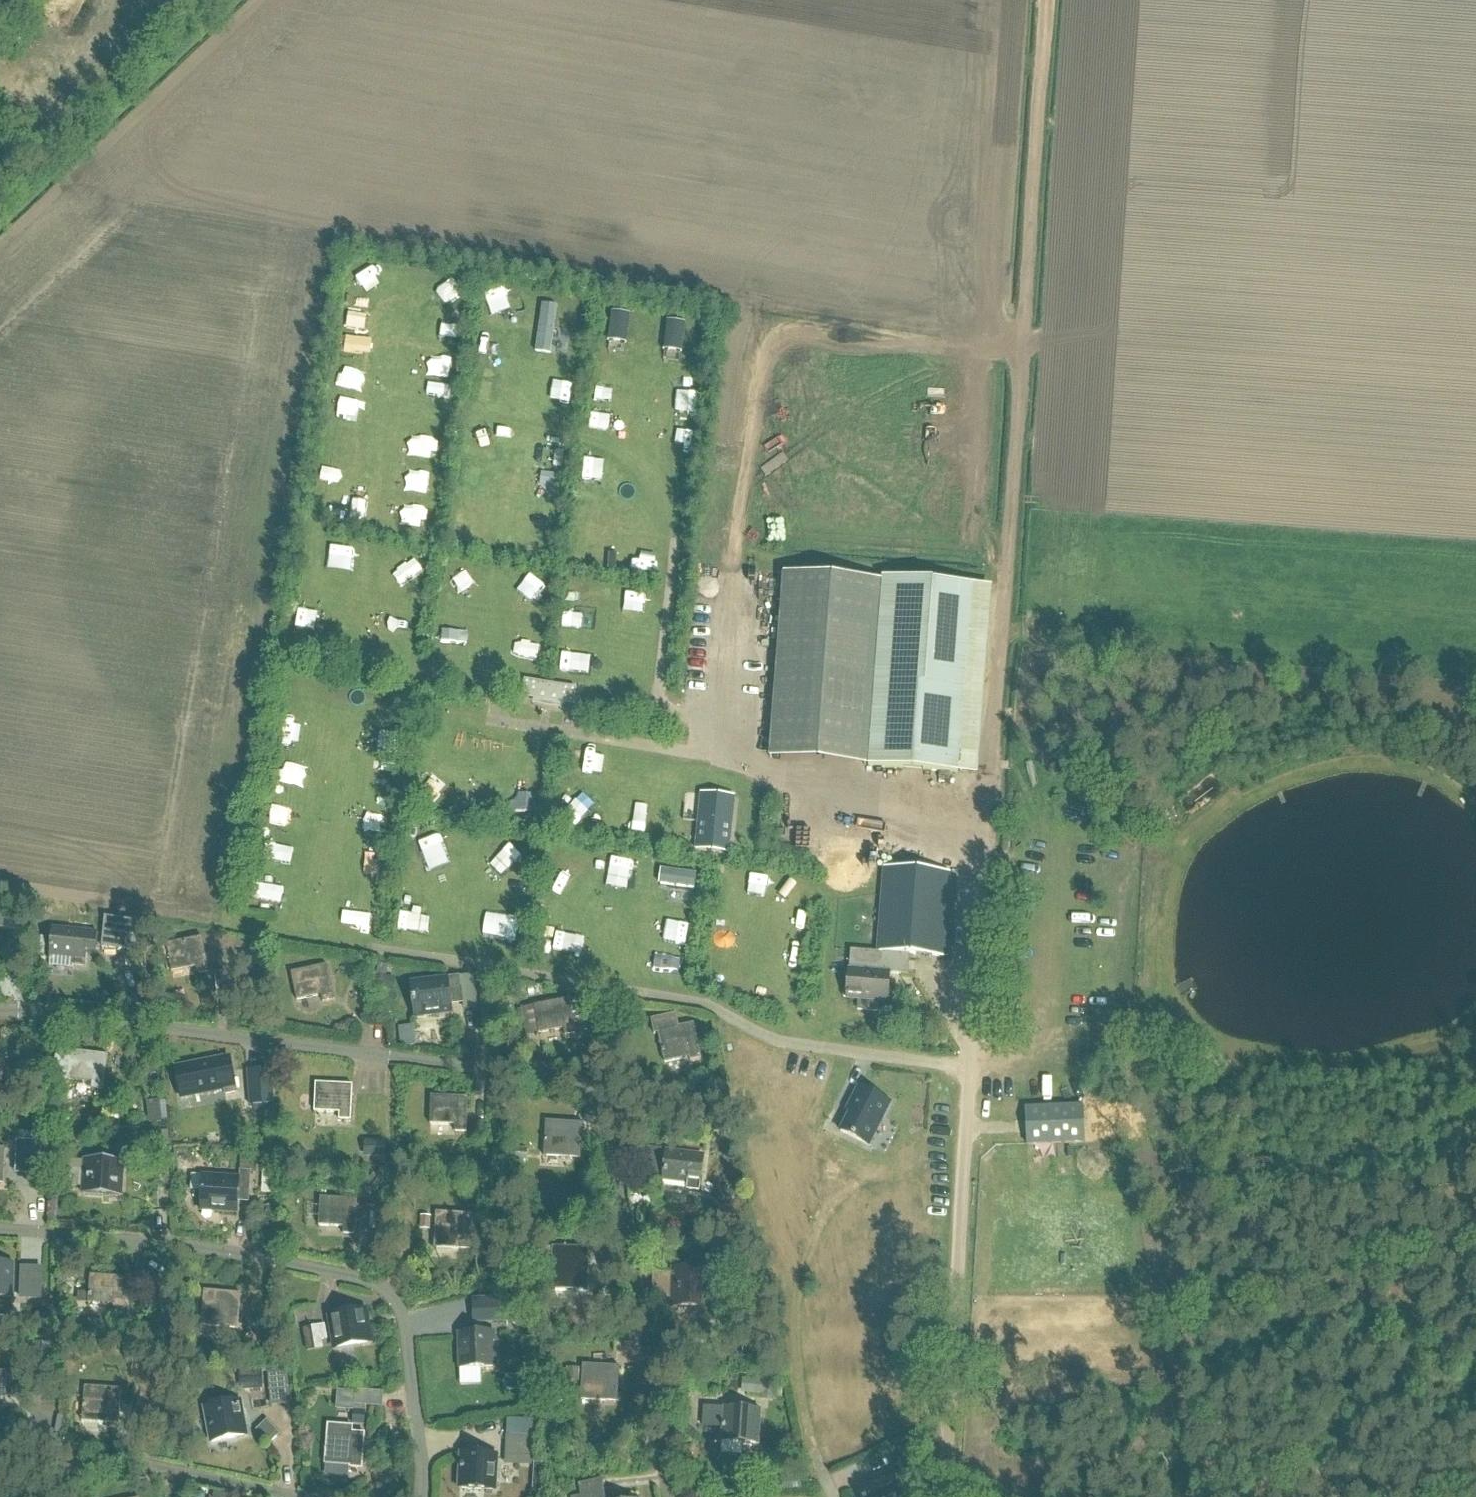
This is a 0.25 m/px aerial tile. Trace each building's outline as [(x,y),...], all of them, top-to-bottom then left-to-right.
[(570,306),(554,303),(550,332),(565,335),(570,306)] [(628,314),(613,312),(609,341),(625,343),(628,314)] [(684,323),(669,320),(664,349),(679,351),(684,323)] [(614,356),(603,360),(608,373),(619,369),(614,356)] [(960,773),(974,590),(884,583),(870,766),(960,773)] [(525,683),(521,702),(578,711),(579,693),(525,683)] [(730,854),(735,798),(700,795),(695,851),(730,854)] [(949,873),(884,868),(878,953),(911,955),(943,958),(946,917),(953,917),(956,883),(949,882),(949,873)] [(621,869),(618,883),(654,891),(657,877),(621,869)] [(100,932),(90,932),(53,929),(50,958),(75,960),(75,967),(87,968),(88,957),(98,958),(100,932)] [(36,938),(34,956),(44,957),(46,940),(36,938)] [(212,975),(206,939),(168,946),(174,981),(180,980),(179,972),(197,969),(199,977),(212,975)] [(29,962),(31,952),(14,948),(12,958),(29,962)] [(909,976),(911,955),(878,953),(851,950),(847,1000),(859,1001),(858,1011),(879,1012),(880,1002),(888,1003),(890,975),(909,976)] [(336,1002),(329,967),(292,974),(298,1002),(321,997),(323,1004),(336,1002)] [(249,971),(234,972),(235,984),(250,983),(249,971)] [(379,976),(377,988),(391,991),(394,979),(379,976)] [(473,977),(449,980),(412,984),(416,1013),(441,1009),(442,1016),(454,1014),(453,1006),(477,1003),(473,977)] [(577,1035),(574,1019),(582,1017),(578,998),(522,1008),(527,1033),(538,1031),(539,1034),(564,1030),(565,1037),(577,1035)] [(702,1059),(695,1024),(658,1032),(664,1060),(689,1055),(690,1062),(702,1059)] [(57,1050),(53,1086),(70,1088),(71,1081),(93,1083),(92,1090),(105,1092),(109,1056),(57,1050)] [(232,1059),(194,1066),(175,1069),(181,1098),(225,1090),(226,1096),(238,1094),(232,1059)] [(713,1076),(703,1082),(708,1089),(718,1083),(713,1076)] [(352,1121),(353,1086),(317,1085),(316,1113),(341,1114),(340,1121),(352,1121)] [(869,1147),(890,1105),(859,1089),(849,1109),(852,1110),(840,1133),(869,1147)] [(271,1090),(246,1092),(247,1106),(272,1104),(271,1090)] [(468,1135),(469,1098),(431,1097),(430,1125),(455,1126),(455,1135),(468,1135)] [(1026,1147),(1085,1144),(1083,1106),(1024,1109),(1026,1147)] [(547,1122),(545,1159),(583,1161),(586,1124),(547,1122)] [(384,1158),(384,1144),(363,1144),(363,1158),(384,1158)] [(298,1149),(288,1159),(297,1169),(307,1159),(298,1149)] [(25,1179),(39,1181),(42,1152),(28,1151),(25,1179)] [(667,1153),(666,1181),(665,1189),(702,1191),(704,1155),(667,1153)] [(121,1195),(123,1162),(86,1160),(85,1188),(112,1190),(111,1195),(121,1195)] [(264,1164),(262,1196),(278,1197),(280,1166),(264,1164)] [(203,1176),(201,1212),(238,1214),(239,1202),(241,1178),(238,1178),(203,1176)] [(357,1237),(359,1200),(321,1198),(319,1227),(344,1228),(344,1236),(357,1237)] [(472,1253),(474,1215),(436,1213),(435,1242),(460,1244),(459,1253),(472,1253)] [(728,1218),(722,1226),(731,1235),(738,1227),(728,1218)] [(591,1284),(591,1248),(553,1248),(553,1277),(577,1277),(577,1284),(591,1284)] [(17,1264),(0,1264),(0,1292),(2,1292),(2,1302),(17,1302),(17,1264)] [(718,1303),(718,1290),(711,1290),(711,1270),(674,1269),(673,1309),(698,1310),(698,1307),(710,1307),(710,1303),(718,1303)] [(126,1314),(128,1278),(91,1276),(89,1305),(114,1306),(113,1313),(126,1314)] [(21,1289),(21,1300),(41,1300),(42,1290),(21,1289)] [(239,1330),(242,1294),(206,1291),(204,1321),(228,1323),(227,1329),(239,1330)] [(368,1310),(330,1316),(335,1350),(374,1345),(368,1310)] [(496,1333),(459,1334),(460,1369),(497,1368),(496,1333)] [(583,1366),(582,1401),(618,1402),(620,1367),(583,1366)] [(567,1369),(566,1382),(578,1382),(579,1369),(567,1369)] [(0,1372),(0,1395),(12,1396),(13,1373),(0,1372)] [(262,1372),(241,1373),(242,1392),(263,1391),(262,1372)] [(743,1381),(742,1395),(762,1396),(762,1401),(773,1402),(775,1378),(763,1377),(763,1382),(743,1381)] [(120,1429),(123,1391),(86,1387),(83,1417),(108,1419),(107,1427),(120,1429)] [(248,1436),(243,1401),(205,1407),(210,1442),(248,1436)] [(723,1431),(722,1444),(760,1446),(762,1410),(724,1408),(723,1431)] [(353,1411),(352,1426),(364,1427),(365,1412),(353,1411)] [(311,1461),(312,1420),(288,1419),(287,1461),(311,1461)] [(327,1465),(352,1467),(352,1471),(366,1472),(369,1435),(353,1434),(353,1428),(329,1426),(327,1465)] [(506,1435),(505,1459),(531,1461),(533,1436),(506,1435)] [(915,1445),(899,1452),(904,1462),(919,1455),(915,1445)] [(459,1490),(484,1491),(497,1492),(499,1455),(461,1454),(459,1490)] [(533,1465),(532,1492),(541,1493),(542,1465),(533,1465)] [(899,1470),(880,1478),(882,1482),(860,1492),(862,1496),(911,1496),(899,1470)]
